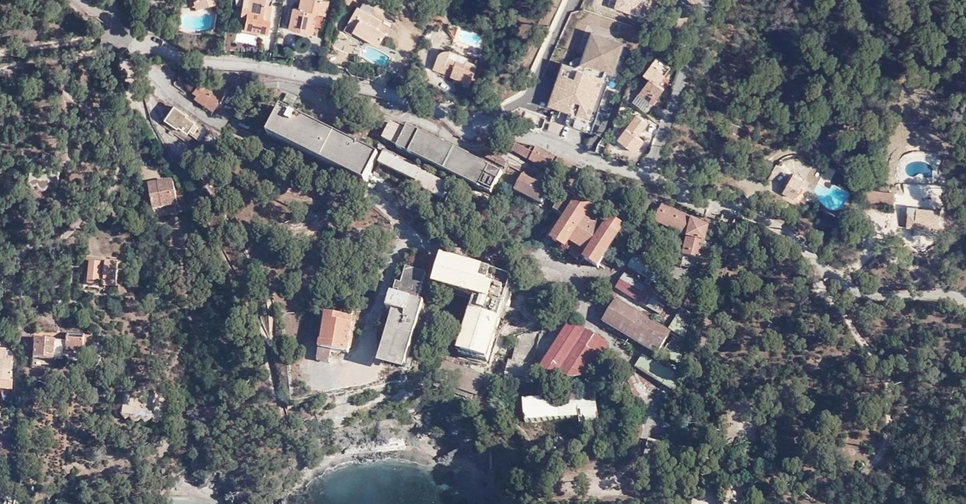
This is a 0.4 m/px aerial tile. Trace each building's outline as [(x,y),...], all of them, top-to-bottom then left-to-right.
[(215,0),(196,0),(194,1),(192,1),(195,9),(216,4),(215,0)] [(246,6),(240,5),(239,14),(244,15),(248,16),(247,22),(243,21),(242,28),(266,32),(271,5),(263,3),(264,0),(247,0),(246,6)] [(317,13),(324,15),(328,0),(301,0),(299,8),(294,7),(289,29),(307,33),(312,12),(317,13)] [(365,2),(361,8),(384,23),(385,20),(373,13),(376,9),(365,2)] [(358,7),(350,20),(357,24),(355,27),(361,31),(360,33),(379,45),(390,27),(384,23),(361,8),(358,7)] [(174,21),(177,15),(171,12),(169,19),(174,21)] [(311,34),(317,13),(312,12),(307,33),(311,34)] [(357,24),(350,20),(344,29),(351,33),(354,29),(355,27),(357,24)] [(255,49),(256,33),(238,33),(237,49),(255,49)] [(596,115),(597,113),(609,82),(606,80),(609,74),(612,75),(623,46),(594,35),(583,63),(574,69),(564,65),(550,105),(569,112),(566,120),(566,122),(567,125),(569,126),(591,135),(594,124),(595,121),(593,120),(596,114),(596,115)] [(445,59),(448,52),(445,50),(442,50),(439,52),(437,55),(432,68),(453,76),(468,81),(474,65),(464,61),(462,63),(455,61),(454,62),(445,59)] [(464,58),(448,52),(445,59),(454,62),(455,61),(462,63),(464,61),(464,58)] [(639,93),(650,101),(653,104),(665,89),(659,84),(670,69),(657,58),(644,74),(650,79),(639,93)] [(194,75),(196,69),(190,69),(185,69),(178,67),(178,71),(179,73),(180,74),(181,74),(181,77),(188,83),(193,77),(194,75)] [(206,77),(198,73),(193,80),(197,82),(190,92),(191,93),(190,95),(192,97),(191,98),(211,111),(225,90),(212,82),(210,85),(203,81),(206,77)] [(468,81),(453,76),(451,81),(466,87),(468,81)] [(644,109),(650,101),(639,93),(633,101),(644,109)] [(200,124),(204,126),(198,122),(188,114),(189,113),(176,104),(174,108),(200,124)] [(208,129),(204,126),(200,124),(174,108),(166,119),(179,127),(181,126),(189,132),(190,132),(201,140),(208,129)] [(280,108),(266,135),(363,183),(376,156),(280,108)] [(601,115),(597,113),(596,115),(596,114),(593,120),(595,121),(594,124),(601,127),(603,119),(601,115)] [(619,139),(621,141),(628,146),(636,152),(644,142),(638,137),(648,124),(637,116),(619,139)] [(381,139),(394,146),(403,129),(389,123),(381,139)] [(395,148),(489,194),(499,172),(406,126),(395,148)] [(628,146),(621,141),(616,147),(623,152),(628,146)] [(572,175),(575,169),(535,147),(531,154),(514,145),(510,151),(549,173),(554,166),(572,175)] [(383,160),(380,158),(377,164),(416,183),(414,187),(441,201),(449,186),(383,154),(382,154),(385,156),(383,160)] [(49,156),(40,155),(40,159),(28,157),(25,183),(30,187),(36,184),(41,188),(47,185),(51,189),(56,186),(58,161),(49,160),(49,156)] [(591,179),(592,173),(583,171),(581,177),(591,179)] [(803,181),(793,174),(783,190),(793,196),(803,181)] [(548,192),(520,177),(513,191),(541,206),(548,192)] [(171,182),(149,186),(154,210),(178,205),(174,183),(173,182),(171,182)] [(895,193),(867,190),(866,202),(894,206),(895,193)] [(583,215),(588,207),(564,192),(552,211),(563,218),(550,240),(566,250),(567,249),(584,258),(583,260),(597,268),(616,237),(614,236),(620,227),(609,220),(603,230),(584,218),(585,217),(583,215)] [(700,260),(707,228),(661,206),(653,223),(686,238),(681,256),(700,260)] [(940,210),(917,207),(916,213),(909,212),(907,227),(933,230),(934,219),(939,219),(940,210)] [(518,278),(445,261),(439,291),(482,301),(468,357),(498,364),(518,278)] [(660,317),(669,302),(647,288),(651,282),(657,285),(655,288),(668,296),(676,283),(639,261),(632,271),(644,279),(642,282),(625,272),(614,289),(660,317)] [(100,276),(105,277),(106,270),(101,270),(101,265),(90,263),(88,285),(99,286),(100,276)] [(432,276),(412,271),(408,287),(403,286),(400,298),(399,298),(395,314),(401,316),(389,369),(415,376),(432,306),(426,304),(432,276)] [(116,278),(105,277),(104,286),(115,287),(116,278)] [(656,356),(658,353),(670,333),(613,299),(600,322),(623,336),(622,338),(631,344),(633,342),(656,356)] [(670,333),(658,353),(676,364),(688,312),(677,306),(665,328),(671,332),(670,333)] [(342,317),(323,314),(318,344),(310,344),(308,351),(316,352),(315,362),(327,364),(327,362),(330,363),(332,352),(352,356),(354,349),(360,350),(364,327),(342,323),(342,317)] [(607,346),(568,322),(544,362),(541,360),(535,371),(569,380),(580,378),(589,377),(607,346)] [(31,359),(50,360),(51,350),(83,352),(90,352),(91,338),(84,337),(84,336),(67,335),(66,342),(33,339),(31,359)] [(10,391),(13,359),(5,358),(6,357),(6,350),(0,349),(0,390),(10,391)] [(675,375),(639,353),(631,366),(672,390),(675,375)] [(512,363),(510,376),(528,378),(529,365),(512,363)] [(592,391),(518,399),(521,423),(526,422),(526,425),(544,423),(544,421),(595,415),(592,391)]
